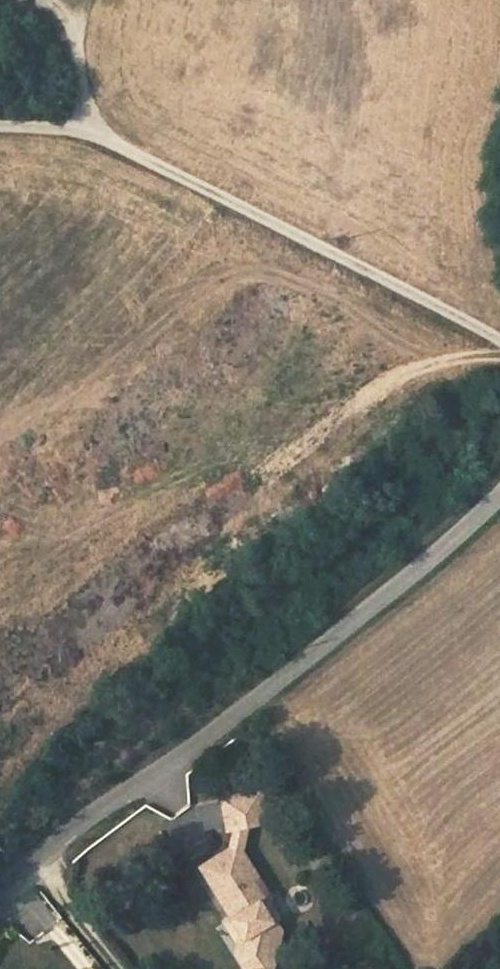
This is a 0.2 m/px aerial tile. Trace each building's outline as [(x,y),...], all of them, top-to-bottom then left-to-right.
[(267,789),(228,796),(233,828),(241,827),(251,825),(273,821),(267,789)] [(251,825),(241,827),(237,847),(243,843),(246,849),(251,825)] [(243,843),(237,847),(206,865),(236,915),(251,941),(246,960),(251,968),(283,968),(302,958),(280,919),(276,920),(265,901),(271,898),(274,896),(246,849),(243,843)] [(282,917),(271,898),(265,901),(276,920),(282,917)] [(251,941),(236,915),(229,919),(242,942),(240,950),(246,960),(251,941)] [(67,917),(50,928),(76,968),(100,968),(67,917)]
